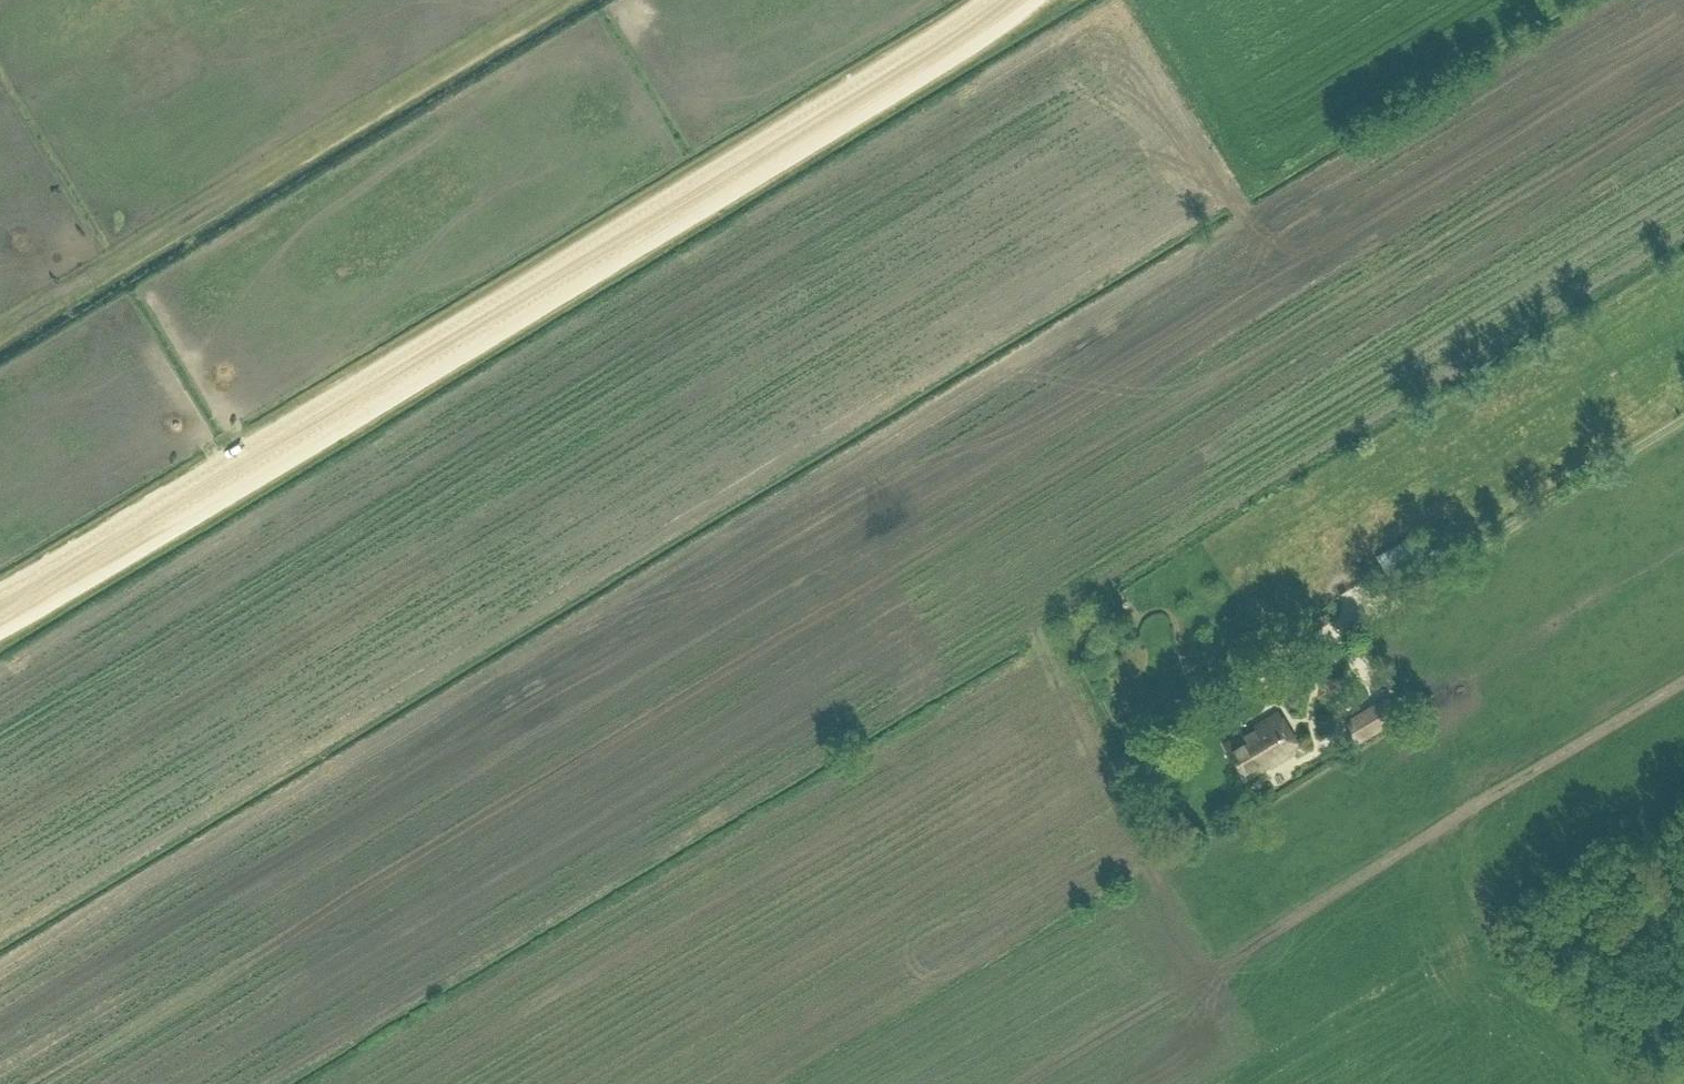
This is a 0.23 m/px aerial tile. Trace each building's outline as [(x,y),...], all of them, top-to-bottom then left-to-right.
[(1415,533),(1377,555),(1396,587),(1434,565),(1415,533)] [(1359,743),(1402,717),(1387,693),(1344,718),(1359,743)] [(1289,747),(1297,742),(1279,711),(1253,726),(1256,731),(1246,737),(1243,732),(1224,744),(1245,778),(1269,763),(1270,766),(1292,752),(1289,747)]
